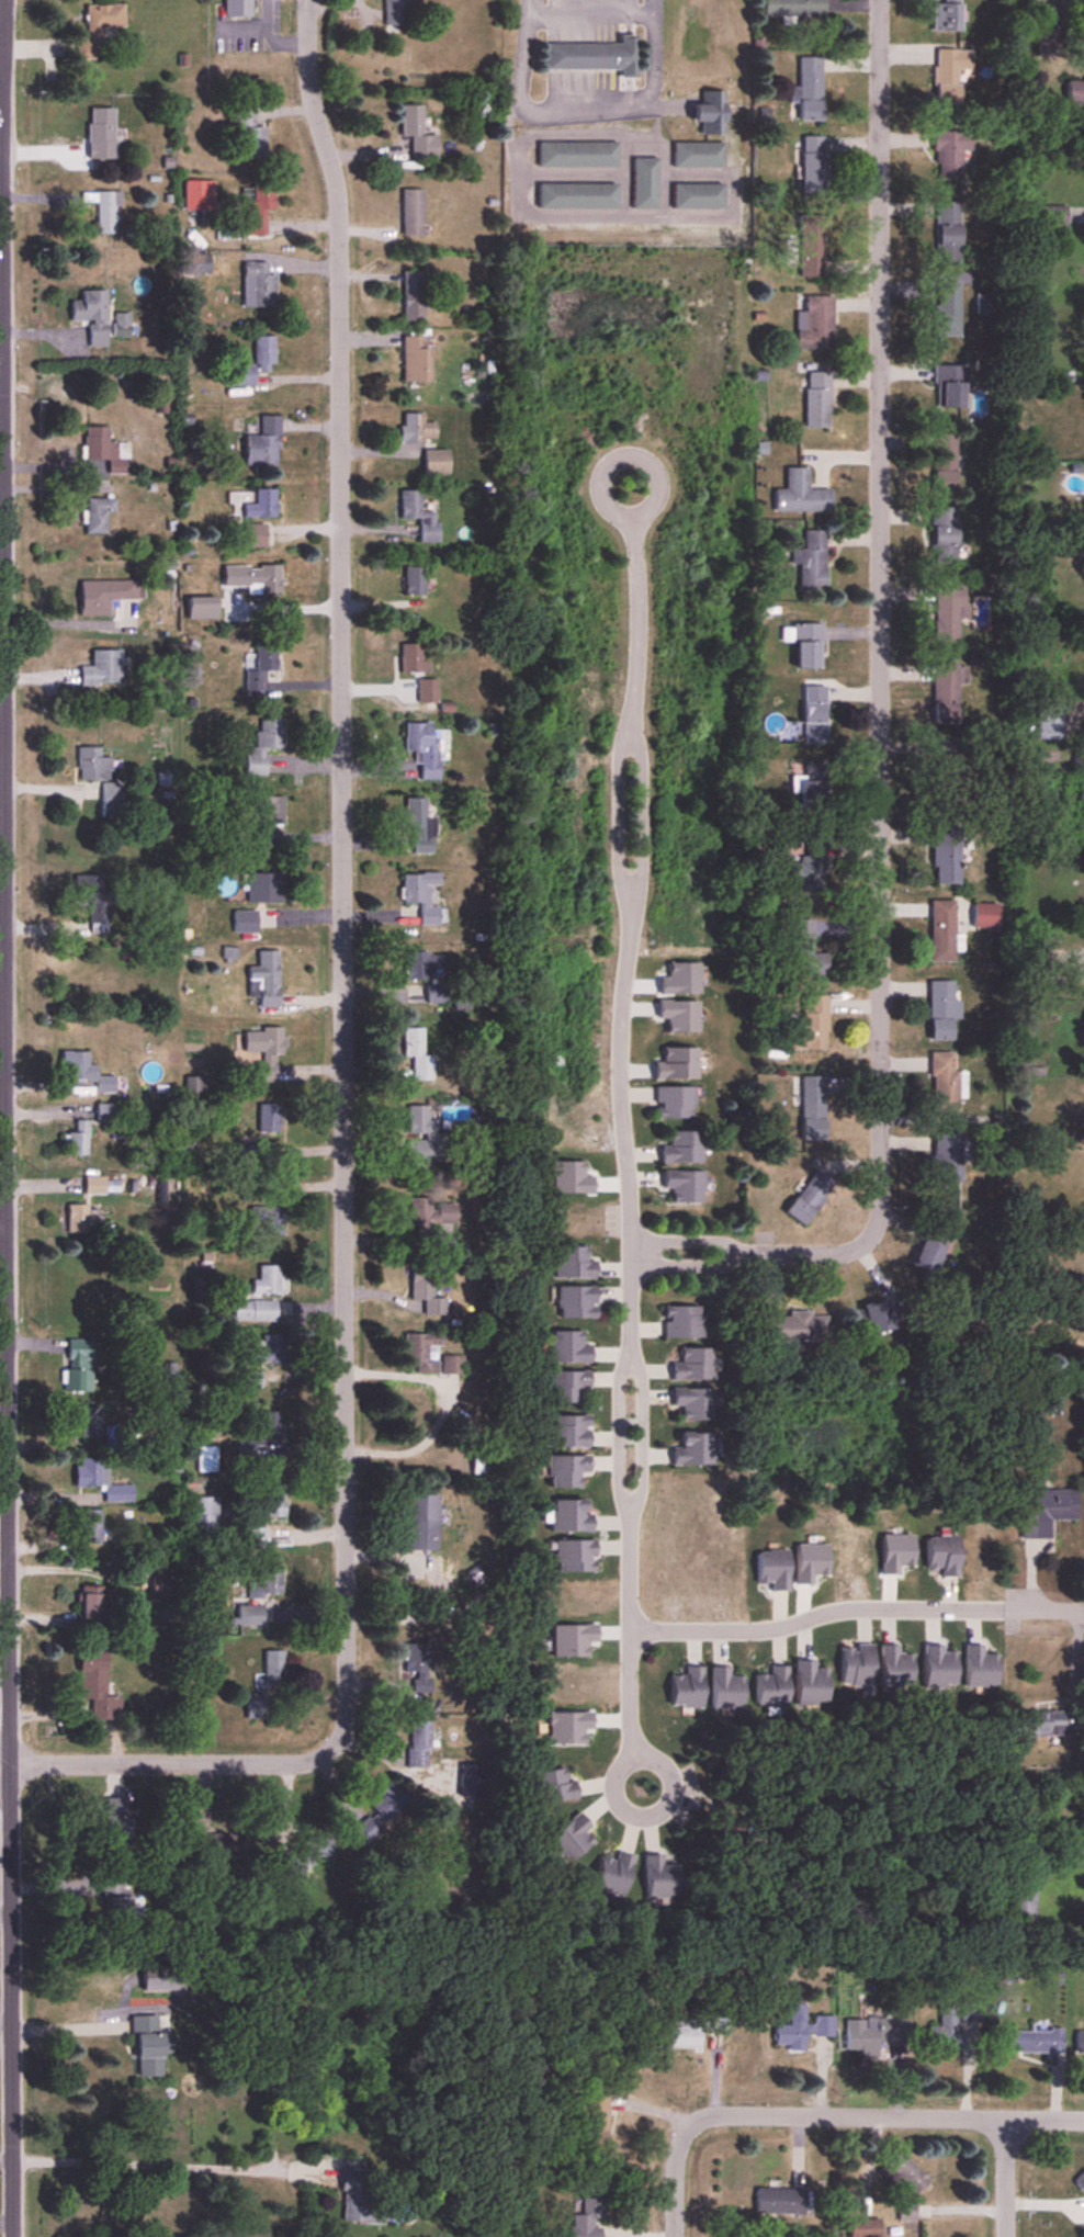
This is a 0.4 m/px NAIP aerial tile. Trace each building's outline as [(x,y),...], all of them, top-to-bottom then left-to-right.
[(252,11),(252,0),(225,0),(225,11),(252,11)] [(385,26),(401,26),(400,0),(385,0),(385,26)] [(934,4),(934,32),(961,32),(961,0),(941,0),(941,4),(934,4)] [(86,7),(87,36),(78,36),(78,59),(100,59),(100,29),(125,29),(124,6),(86,7)] [(637,45),(546,45),(546,71),(637,71),(637,45)] [(973,51),(936,50),(935,103),(960,103),(961,73),(973,73),(973,51)] [(799,58),(799,87),(790,87),(790,103),(798,103),(799,121),(823,121),(822,57),(799,58)] [(1067,82),(1067,104),(1083,104),(1083,82),(1067,82)] [(704,136),(725,137),(726,93),(704,92),(704,105),(695,104),(695,123),(704,123),(704,136)] [(423,105),(402,105),(402,137),(412,137),(412,159),(438,159),(438,135),(423,135),(423,105)] [(115,108),(88,108),(88,159),(115,159),(115,108)] [(237,135),(243,134),(244,158),(267,158),(266,126),(255,127),(255,111),(236,111),(237,135)] [(935,132),(935,182),(964,182),(964,132),(935,132)] [(828,137),(803,137),(803,194),(828,194),(828,137)] [(618,143),(540,143),(540,168),(618,168),(618,143)] [(724,143),(674,143),(674,167),(724,167),(724,143)] [(634,158),(634,209),(658,209),(658,158),(634,158)] [(275,211),(274,181),(254,181),(254,202),(247,202),(247,237),(267,237),(267,211),(275,211)] [(618,184),(539,184),(539,209),(618,209),(618,184)] [(674,184),(674,209),(725,209),(725,184),(674,184)] [(403,190),(403,236),(424,236),(424,190),(403,190)] [(118,192),(82,193),(82,202),(97,202),(97,235),(119,235),(118,192)] [(936,203),(937,266),(962,266),(962,203),(936,203)] [(1067,228),(1067,207),(1040,207),(1040,228),(1067,228)] [(800,278),(826,278),(826,216),(800,216),(800,278)] [(244,264),(244,308),(275,308),(275,264),(244,264)] [(404,321),(426,321),(426,271),(404,271),(404,321)] [(961,337),(961,283),(937,283),(937,337),(961,337)] [(89,348),(107,348),(107,291),(82,291),(82,301),(71,301),(71,322),(89,322),(89,348)] [(833,296),(798,297),(798,350),(833,350),(833,296)] [(129,337),(129,315),(115,315),(115,337),(129,337)] [(274,337),(255,337),(255,367),(236,367),(236,386),(256,385),(256,373),(275,373),(274,337)] [(404,383),(432,383),(432,337),(404,337),(404,383)] [(967,367),(935,367),(935,410),(967,410),(967,367)] [(832,372),(806,372),(806,428),(832,428),(832,372)] [(425,414),(402,414),(402,443),(437,443),(437,423),(425,423),(425,414)] [(247,435),(246,465),(280,466),(281,417),(261,416),(261,436),(247,435)] [(109,475),(129,475),(129,456),(122,456),(122,445),(108,445),(108,427),(85,427),(85,461),(109,461),(109,475)] [(959,435),(935,435),(935,492),(959,492),(959,435)] [(450,450),(426,450),(426,475),(450,475),(450,450)] [(832,512),(832,490),(809,490),(809,469),(787,469),(787,490),(775,490),(775,512),(832,512)] [(277,490),(256,490),(256,504),(244,504),(244,518),(277,518),(277,490)] [(439,514),(422,514),(422,491),(401,491),(401,520),(420,520),(420,544),(439,544),(439,514)] [(108,514),(115,514),(115,499),(86,499),(86,535),(108,535),(108,514)] [(933,508),(933,564),(958,564),(958,508),(933,508)] [(826,532),(804,532),(804,552),(794,552),(794,563),(800,563),(800,593),(826,593),(826,532)] [(247,595),(281,595),(281,566),(224,566),(224,588),(247,588),(247,595)] [(426,596),(426,568),(405,568),(405,596),(426,596)] [(81,582),(81,617),(111,616),(110,601),(135,600),(134,581),(81,582)] [(960,644),(960,588),(935,588),(935,644),(960,644)] [(823,625),(792,625),(793,630),(784,630),(784,643),(797,643),(797,670),(823,670),(823,625)] [(278,642),(256,643),(256,670),(246,670),(246,692),(264,691),(264,672),(278,672),(278,642)] [(401,674),(429,674),(429,661),(425,661),(425,645),(401,645),(401,674)] [(121,685),(121,651),(92,651),(93,667),(80,667),(80,686),(121,685)] [(960,666),(934,666),(934,724),(960,724),(960,666)] [(418,680),(418,706),(438,706),(438,680),(418,680)] [(804,688),(804,745),(827,745),(827,688),(804,688)] [(1065,740),(1065,707),(1039,707),(1039,740),(1065,740)] [(283,720),(261,720),(261,732),(256,732),(256,749),(247,749),(247,776),(267,776),(267,750),(283,750),(283,720)] [(406,753),(419,753),(419,782),(440,781),(438,724),(406,725),(406,753)] [(111,759),(101,759),(101,748),(78,748),(77,781),(111,782),(111,759)] [(824,765),(805,765),(805,777),(793,777),(793,795),(801,795),(801,817),(824,817),(824,765)] [(122,819),(122,784),(102,784),(102,819),(122,819)] [(284,825),(284,797),(257,797),(257,825),(284,825)] [(426,819),(426,800),(406,800),(406,812),(401,812),(401,829),(414,829),(414,854),(435,854),(435,819),(426,819)] [(961,829),(934,829),(934,886),(961,886),(961,829)] [(801,894),(826,895),(827,848),(804,848),(804,866),(791,865),(790,882),(801,882),(801,894)] [(282,874),(247,874),(247,904),(282,904),(282,874)] [(402,905),(420,905),(420,927),(445,927),(445,908),(431,908),(431,887),(441,887),(441,875),(402,875),(402,905)] [(90,936),(108,936),(109,877),(76,877),(76,904),(91,905),(90,936)] [(956,902),(932,902),(932,963),(955,963),(956,902)] [(1000,906),(975,906),(975,929),(1000,929),(1000,906)] [(257,933),(257,912),(233,912),(233,933),(257,933)] [(828,975),(828,955),(812,955),(812,921),(792,921),(792,975),(828,975)] [(280,1008),(280,951),(258,951),(258,966),(249,967),(249,983),(259,983),(259,1008),(280,1008)] [(405,981),(430,981),(430,953),(405,953),(405,981)] [(956,981),(930,981),(931,1041),(956,1040),(956,981)] [(828,997),(803,997),(803,1020),(789,1020),(789,1049),(828,1049),(828,997)] [(244,1029),(244,1052),(262,1052),(262,1075),(276,1075),(276,1055),(283,1055),(283,1028),(244,1029)] [(404,1029),(404,1057),(413,1057),(413,1081),(433,1081),(433,1056),(423,1056),(424,1029),(404,1029)] [(97,1075),(97,1067),(88,1067),(88,1052),(69,1052),(68,1081),(97,1082),(96,1092),(116,1093),(116,1076),(97,1075)] [(933,1111),(961,1111),(961,1071),(956,1071),(956,1052),(933,1052),(933,1111)] [(825,1140),(825,1076),(801,1076),(801,1140),(825,1140)] [(656,1117),(695,1117),(695,1086),(656,1086),(656,1117)] [(115,1121),(115,1104),(97,1104),(97,1121),(115,1121)] [(408,1137),(408,1163),(446,1163),(446,1133),(428,1133),(428,1108),(408,1108),(408,1137)] [(76,1132),(67,1132),(67,1155),(88,1155),(88,1120),(76,1120),(76,1132)] [(670,1145),(662,1145),(662,1162),(702,1162),(702,1131),(670,1131),(670,1145)] [(934,1182),(962,1182),(962,1134),(934,1134),(934,1182)] [(704,1170),(666,1170),(666,1202),(704,1202),(704,1170)] [(785,1211),(804,1226),(833,1189),(814,1174),(785,1211)] [(105,1194),(105,1176),(86,1176),(86,1194),(105,1194)] [(410,1198),(410,1233),(438,1233),(438,1224),(458,1224),(458,1204),(431,1204),(431,1198),(410,1198)] [(67,1234),(94,1234),(94,1205),(67,1205),(67,1234)] [(282,1207),(250,1207),(250,1223),(262,1223),(262,1235),(282,1235),(282,1207)] [(937,1271),(950,1232),(926,1223),(912,1262),(937,1271)] [(556,1279),(596,1279),(596,1263),(588,1263),(588,1246),(556,1246),(556,1279)] [(445,1298),(433,1298),(434,1259),(411,1259),(411,1300),(425,1300),(425,1315),(445,1315),(445,1298)] [(252,1280),(252,1294),(282,1294),(283,1265),(260,1265),(260,1280),(252,1280)] [(596,1318),(596,1286),(558,1286),(558,1318),(596,1318)] [(233,1321),(277,1321),(277,1300),(233,1300),(233,1321)] [(864,1307),(872,1335),(896,1328),(888,1300),(864,1307)] [(703,1337),(703,1306),(664,1306),(664,1337),(703,1337)] [(827,1342),(827,1313),(790,1313),(790,1316),(764,1316),(764,1342),(827,1342)] [(591,1344),(583,1344),(583,1332),(551,1332),(550,1363),(591,1363),(591,1344)] [(286,1363),(286,1335),(263,1335),(263,1348),(239,1348),(239,1362),(286,1363)] [(406,1335),(406,1371),(429,1371),(429,1346),(441,1346),(441,1335),(406,1335)] [(92,1393),(92,1341),(66,1341),(66,1393),(92,1393)] [(713,1380),(713,1348),(681,1348),(681,1363),(671,1363),(671,1380),(713,1380)] [(590,1390),(590,1371),(548,1371),(548,1403),(580,1403),(580,1390),(590,1390)] [(261,1387),(261,1372),(243,1372),(243,1387),(261,1387)] [(683,1421),(713,1421),(713,1388),(673,1388),(673,1407),(683,1407),(683,1421)] [(80,1409),(80,1437),(100,1437),(100,1409),(80,1409)] [(238,1436),(238,1456),(282,1455),(281,1411),(260,1412),(260,1436),(238,1436)] [(590,1416),(551,1416),(551,1448),(590,1448),(590,1416)] [(713,1433),(681,1433),(681,1448),(673,1448),(673,1465),(713,1465),(713,1433)] [(590,1456),(548,1457),(549,1489),(580,1488),(580,1475),(590,1474),(590,1456)] [(133,1503),(132,1485),(109,1486),(109,1469),(101,1469),(101,1458),(76,1459),(77,1488),(104,1488),(104,1503),(133,1503)] [(285,1488),(264,1488),(264,1505),(256,1505),(256,1517),(285,1517),(285,1488)] [(1022,1539),(1052,1539),(1052,1520),(1077,1520),(1077,1490),(1033,1490),(1033,1509),(1022,1509),(1022,1539)] [(405,1550),(438,1551),(439,1495),(406,1494),(405,1550)] [(191,1536),(217,1536),(217,1497),(191,1497),(191,1536)] [(551,1533),(593,1533),(593,1500),(551,1500),(551,1533)] [(80,1540),(101,1540),(101,1510),(80,1510),(80,1540)] [(247,1550),(267,1550),(267,1528),(247,1528),(247,1550)] [(941,1577),(961,1577),(961,1536),(926,1536),(926,1570),(941,1570),(941,1577)] [(556,1572),(597,1572),(597,1542),(556,1542),(556,1572)] [(758,1551),(758,1584),(772,1584),(772,1591),(790,1591),(790,1551),(758,1551)] [(281,1566),(261,1566),(261,1582),(248,1582),(248,1596),(281,1596),(281,1566)] [(103,1620),(103,1594),(82,1594),(82,1620),(103,1620)] [(237,1625),(263,1625),(263,1606),(237,1606),(237,1625)] [(430,1644),(407,1645),(408,1693),(431,1692),(430,1644)] [(841,1686),(862,1686),(862,1697),(874,1697),(874,1645),(841,1645),(841,1686)] [(899,1645),(881,1645),(881,1687),(914,1687),(914,1654),(899,1654),(899,1645)] [(924,1687),(957,1687),(957,1651),(945,1651),(945,1646),(924,1646),(924,1687)] [(966,1686),(1000,1686),(1000,1655),(984,1655),(984,1646),(966,1646),(966,1686)] [(80,1700),(92,1700),(92,1719),(121,1719),(121,1696),(107,1696),(107,1649),(80,1649),(80,1700)] [(285,1651),(264,1651),(264,1687),(285,1687),(285,1651)] [(830,1669),(817,1669),(817,1661),(797,1661),(797,1706),(830,1706),(830,1669)] [(789,1665),(771,1665),(771,1675),(757,1675),(757,1707),(789,1707),(789,1665)] [(672,1708),(705,1708),(705,1667),(686,1667),(686,1676),(672,1676),(672,1708)] [(745,1709),(745,1676),(731,1676),(731,1667),(713,1667),(713,1709),(745,1709)] [(247,1719),(266,1719),(266,1695),(247,1695),(247,1719)] [(1082,1711),(1009,1711),(1009,1737),(1082,1737),(1082,1711)] [(431,1769),(431,1722),(409,1722),(409,1769),(431,1769)] [(538,1805),(579,1798),(576,1780),(570,1781),(568,1768),(533,1774),(538,1805)] [(371,1807),(376,1813),(357,1828),(367,1840),(410,1805),(392,1782),(378,1793),(382,1798),(371,1807)] [(106,1852),(132,1852),(132,1799),(106,1799),(106,1852)] [(592,1829),(582,1814),(544,1838),(551,1850),(544,1854),(554,1869),(595,1844),(588,1832),(592,1829)] [(200,1857),(234,1857),(234,1835),(201,1835),(200,1857)] [(637,1857),(619,1851),(615,1861),(603,1857),(593,1887),(624,1897),(637,1857)] [(679,1898),(679,1866),(664,1866),(664,1856),(646,1856),(646,1898),(679,1898)] [(1035,1881),(1010,1881),(1010,1928),(1035,1928),(1035,1881)] [(108,1897),(108,1921),(131,1921),(131,1897),(108,1897)] [(833,2018),(806,2018),(805,2003),(789,2004),(790,2026),(774,2026),(774,2046),(788,2045),(788,2052),(806,2052),(805,2037),(834,2036),(833,2018)] [(940,2028),(927,2028),(927,2047),(958,2047),(958,2007),(940,2007),(940,2028)] [(135,2016),(136,2077),(163,2077),(163,2054),(171,2053),(170,2030),(159,2030),(159,2015),(135,2016)] [(866,2029),(845,2028),(845,2050),(860,2050),(860,2059),(878,2059),(878,2040),(904,2041),(905,2019),(866,2018),(866,2029)] [(1005,2053),(1063,2053),(1063,2031),(1005,2031),(1005,2053)] [(1076,2032),(1076,2054),(1083,2054),(1083,2032),(1076,2032)] [(882,2167),(913,2197),(930,2181),(899,2150),(882,2167)] [(381,2224),(384,2172),(344,2170),(341,2222),(381,2224)] [(1075,2182),(1083,2191),(1083,2172),(1075,2182)] [(570,2214),(570,2236),(601,2236),(601,2227),(593,2227),(593,2219),(603,2219),(603,2186),(582,2186),(581,2214),(570,2214)] [(805,2189),(755,2189),(755,2214),(805,2214),(805,2189)] [(881,2220),(850,2220),(850,2236),(881,2236),(881,2220)]
